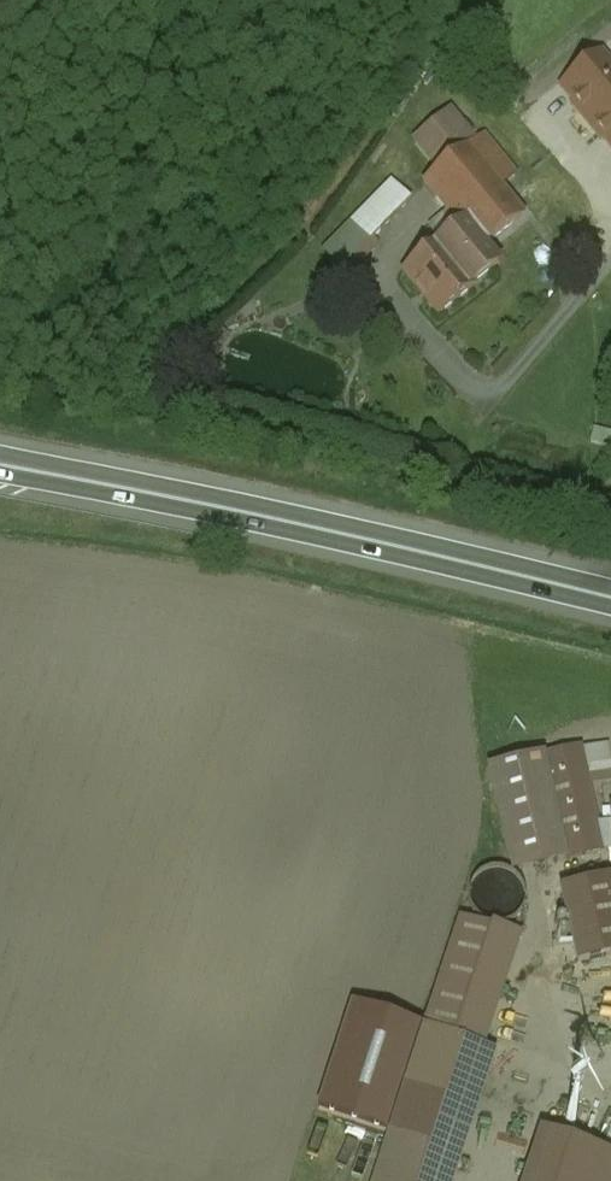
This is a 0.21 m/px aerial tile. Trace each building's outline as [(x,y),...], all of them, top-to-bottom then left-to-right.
[(458,231),(403,274),(437,318),(499,270),(484,251),(527,218),(499,183),(515,171),(485,133),(474,142),(452,114),(417,142),(440,170),(422,185),(458,231)] [(351,225),(357,231),(371,243),(411,202),(392,183),(351,225)] [(374,246),(371,243),(357,231),(332,258),(349,274),(374,246)] [(589,751),(476,771),(495,880),(588,864),(573,782),(594,778),(589,751)] [(558,890),(575,966),(610,958),(610,878),(558,890)] [(454,920),(421,1027),(387,1133),(373,1180),(454,1180),(494,1053),(484,1049),(518,939),(454,920)] [(421,1027),(349,1004),(315,1110),(387,1133),(421,1027)] [(523,1180),(610,1180),(610,1154),(539,1131),(523,1180)]
